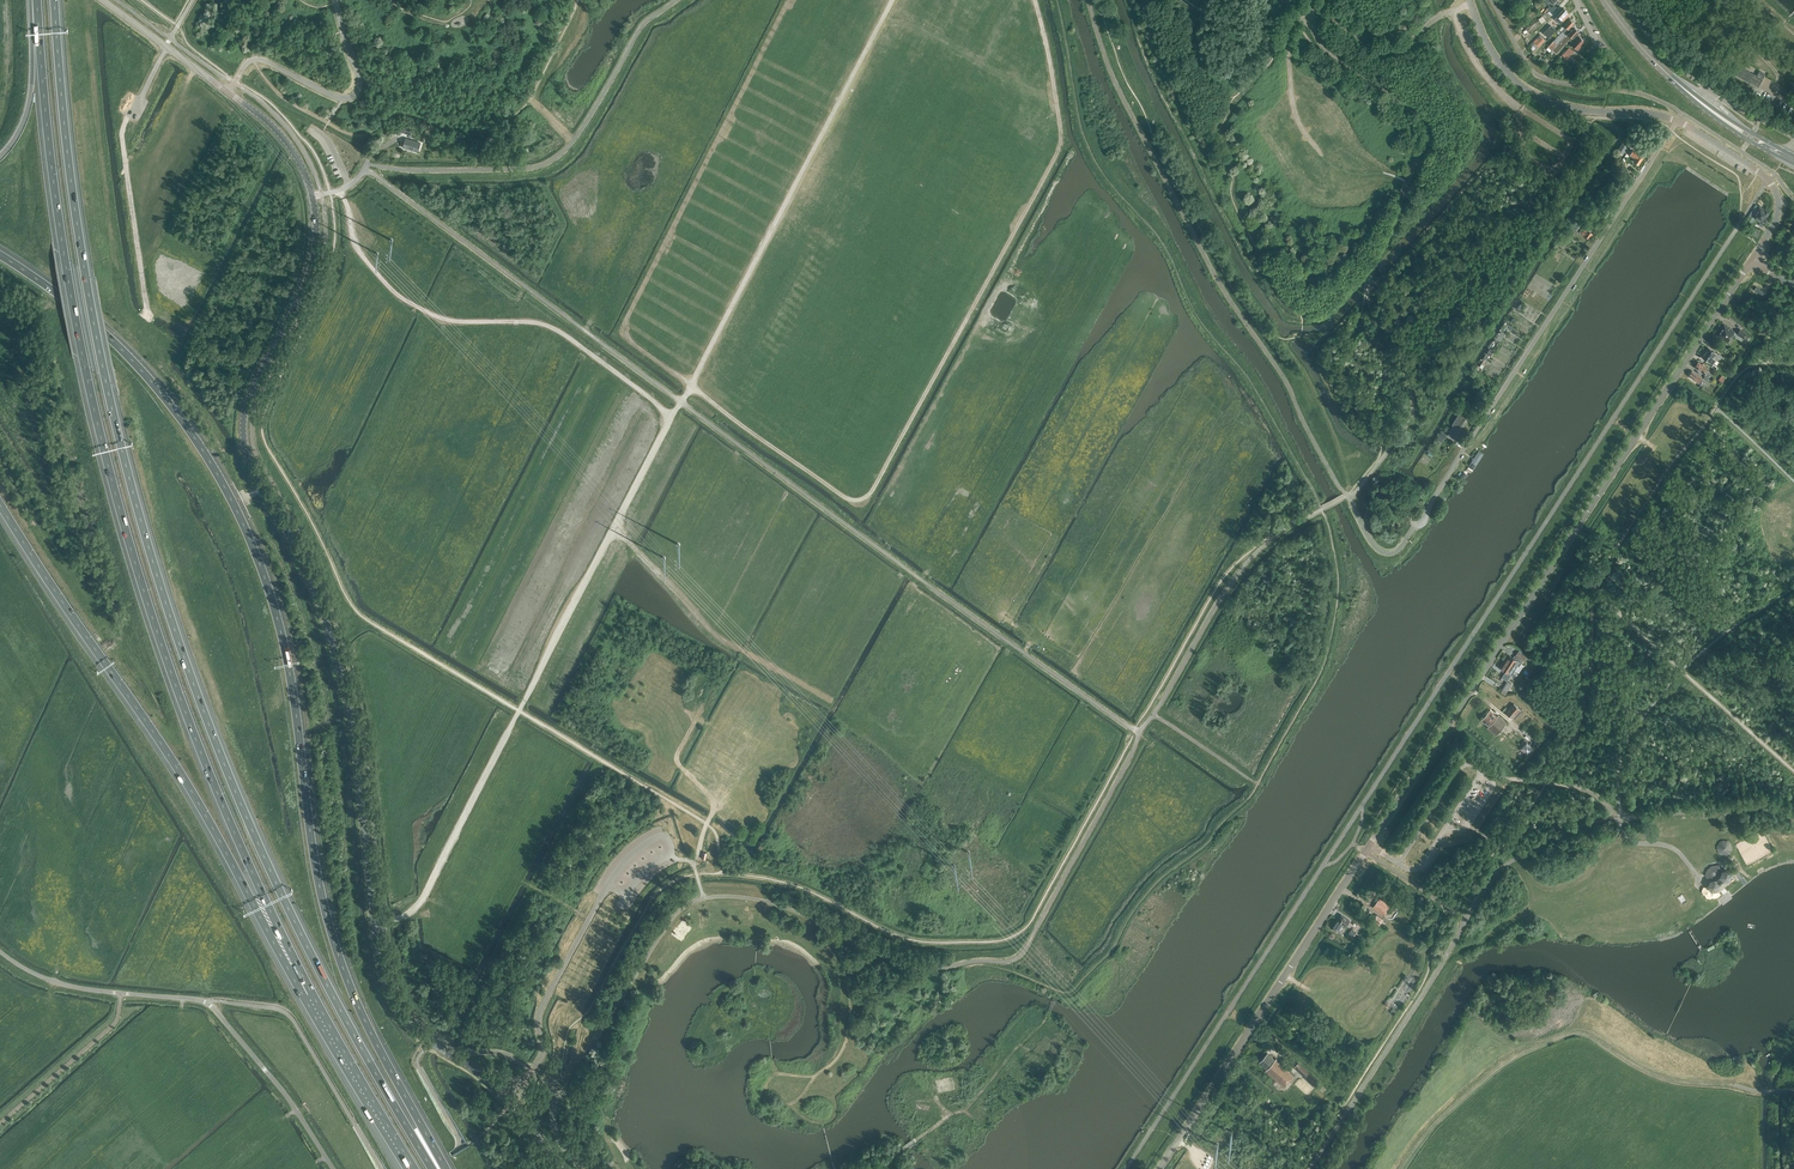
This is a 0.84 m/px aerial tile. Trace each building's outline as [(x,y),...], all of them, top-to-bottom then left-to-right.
[(1558,15),(1554,19),(1560,24),(1567,17),(1570,14),(1564,8),(1558,15)] [(1554,40),(1548,46),(1552,50),(1552,49),(1574,26),(1574,25),(1573,24),(1574,22),(1570,18),(1564,25),(1566,27),(1554,40)] [(1547,39),(1548,40),(1549,38),(1548,38),(1556,29),(1551,24),(1543,33),(1548,37),(1547,39)] [(1574,26),(1552,49),(1556,53),(1563,46),(1562,45),(1568,38),(1572,42),(1579,35),(1577,33),(1579,31),(1575,27),(1574,26)] [(1536,38),(1533,41),(1539,47),(1545,40),(1540,36),(1538,39),(1536,38)] [(1585,41),(1579,36),(1571,44),(1578,50),(1585,41)] [(1562,55),(1567,59),(1574,52),(1569,47),(1562,55)] [(1738,65),(1733,73),(1759,87),(1766,74),(1759,70),(1757,75),(1738,65)] [(420,143),(405,138),(403,147),(418,151),(420,143)] [(1628,147),(1628,146),(1622,142),(1617,150),(1623,154),(1626,150),(1629,153),(1631,149),(1628,147)] [(1633,161),(1639,164),(1644,156),(1640,153),(1639,154),(1633,150),(1630,155),(1635,158),(1633,161)] [(1756,204),(1745,221),(1751,225),(1756,218),(1760,221),(1762,219),(1766,222),(1769,219),(1768,218),(1766,217),(1769,212),(1769,211),(1765,209),(1764,210),(1759,206),(1756,204)] [(1574,221),(1557,244),(1564,248),(1567,245),(1568,246),(1575,236),(1573,235),(1582,222),(1577,218),(1579,216),(1579,215),(1577,214),(1572,220),(1574,221)] [(1582,230),(1580,232),(1590,238),(1593,233),(1591,232),(1593,230),(1585,225),(1583,227),(1585,228),(1583,231),(1582,230)] [(1757,237),(1760,232),(1755,229),(1752,233),(1757,237)] [(1762,295),(1764,291),(1757,286),(1754,290),(1762,295)] [(1734,331),(1724,324),(1718,334),(1728,341),(1734,331)] [(1747,334),(1740,329),(1737,333),(1745,338),(1747,334)] [(1499,334),(1497,333),(1495,337),(1497,338),(1496,339),(1500,341),(1505,333),(1501,331),(1499,334)] [(1708,347),(1705,351),(1715,358),(1717,356),(1720,359),(1723,356),(1719,353),(1718,354),(1708,347)] [(1716,359),(1715,358),(1705,351),(1702,356),(1713,363),(1716,359)] [(1703,364),(1699,361),(1695,366),(1703,371),(1706,373),(1708,370),(1705,368),(1707,366),(1705,365),(1706,364),(1703,362),(1703,364)] [(1698,381),(1699,379),(1700,379),(1702,376),(1693,370),(1692,371),(1691,371),(1690,373),(1690,374),(1689,375),(1696,380),(1695,381),(1697,382),(1697,381),(1698,381)] [(1464,415),(1460,412),(1452,424),(1462,430),(1470,417),(1464,414),(1464,415)] [(1462,430),(1452,424),(1451,423),(1446,431),(1457,438),(1462,430)] [(1472,473),(1484,455),(1478,450),(1467,468),(1472,473)] [(1384,490),(1379,502),(1387,505),(1392,493),(1384,490)] [(1519,650),(1514,658),(1519,662),(1521,663),(1523,660),(1524,660),(1526,656),(1523,655),(1524,653),(1519,650)] [(1510,656),(1505,663),(1514,670),(1517,665),(1519,666),(1521,663),(1519,662),(1514,658),(1510,656)] [(1502,668),(1501,668),(1506,671),(1502,677),(1507,681),(1511,675),(1514,670),(1505,663),(1502,668)] [(1521,709),(1514,703),(1506,712),(1513,718),(1521,709)] [(1497,716),(1490,710),(1482,719),(1489,726),(1488,727),(1496,734),(1507,722),(1498,715),(1497,716)] [(1528,741),(1521,747),(1528,753),(1534,747),(1528,741)] [(1733,849),(1733,848),(1733,846),(1732,845),(1731,843),(1730,842),(1729,842),(1726,841),(1725,841),(1723,841),(1721,842),(1720,843),(1719,844),(1719,845),(1718,847),(1718,848),(1718,849),(1718,851),(1719,852),(1720,853),(1721,855),(1722,855),(1724,856),(1725,856),(1727,856),(1728,856),(1730,854),(1732,853),(1732,852),(1733,850),(1733,849)] [(1734,856),(1731,858),(1736,868),(1739,866),(1734,856)] [(1718,865),(1714,865),(1712,866),(1707,869),(1705,875),(1710,881),(1716,880),(1720,876),(1724,880),(1730,879),(1732,874),(1728,870),(1722,871),(1718,865)] [(1733,865),(1728,869),(1728,870),(1732,874),(1732,875),(1738,871),(1733,865)] [(1716,880),(1710,881),(1708,886),(1712,891),(1718,890),(1720,884),(1719,884),(1724,880),(1720,876),(1716,880)] [(1682,894),(1678,897),(1682,902),(1687,899),(1682,894)] [(1380,898),(1373,907),(1385,916),(1392,907),(1380,898)] [(1376,916),(1373,921),(1379,925),(1382,920),(1383,919),(1377,914),(1376,916)] [(1341,915),(1332,928),(1338,931),(1341,933),(1344,929),(1341,927),(1342,925),(1345,927),(1349,920),(1341,915)] [(1268,1053),(1260,1063),(1267,1069),(1266,1071),(1277,1081),(1277,1082),(1276,1081),(1273,1085),(1278,1090),(1281,1086),(1281,1085),(1284,1087),(1296,1074),(1289,1068),(1287,1070),(1281,1065),(1282,1064),(1277,1059),(1275,1060),(1268,1053)] [(1316,1088),(1320,1083),(1298,1063),(1294,1067),(1316,1088)] [(953,1076),(935,1080),(938,1093),(955,1090),(953,1076)] [(994,1113),(989,1119),(994,1122),(998,1117),(994,1113)]
